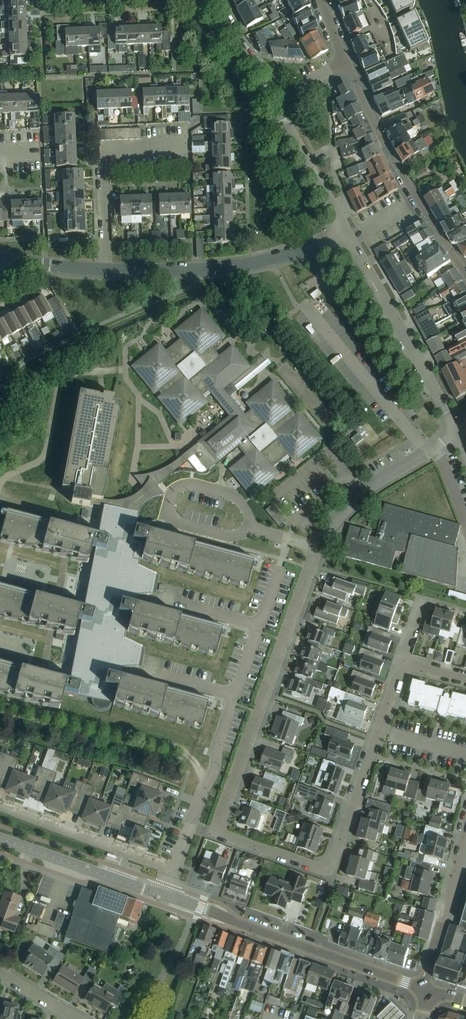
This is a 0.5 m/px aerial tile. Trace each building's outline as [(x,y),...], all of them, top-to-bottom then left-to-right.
[(0,6),(0,11),(25,10),(25,3),(29,3),(29,0),(2,0),(2,6),(0,6)] [(236,9),(252,1),(251,0),(231,0),(236,9)] [(289,6),(294,16),(307,9),(310,7),(306,0),(299,0),(289,6)] [(337,7),(343,19),(359,12),(355,4),(361,1),(360,0),(352,0),(340,6),(337,7)] [(390,5),(395,15),(413,6),(410,0),(401,0),(390,5)] [(252,1),(236,9),(241,18),(257,10),(252,1)] [(294,16),(291,17),(296,27),(312,19),(307,9),(294,16)] [(25,10),(0,11),(0,16),(8,16),(8,22),(30,22),(30,18),(26,18),(25,10)] [(257,10),(241,18),(246,28),(262,19),(257,10)] [(343,19),(342,20),(349,35),(362,30),(357,18),(363,15),(363,14),(361,11),(359,12),(343,19)] [(414,13),(396,21),(400,31),(419,23),(414,13)] [(317,28),(312,19),(296,27),(302,37),(317,28)] [(285,42),(287,60),(303,60),(285,28),(280,31),(278,28),(282,25),(280,20),(275,23),(271,24),(273,29),(280,39),(283,38),(284,40),(289,38),(289,41),(285,42)] [(1,34),(26,33),(26,26),(30,25),(30,22),(8,22),(8,29),(1,29),(1,34)] [(152,22),(149,23),(149,44),(156,44),(156,51),(161,51),(160,26),(153,27),(152,22)] [(120,45),(127,45),(126,23),(122,24),(122,28),(114,28),(115,53),(120,53),(120,45)] [(138,52),(137,27),(130,28),(130,23),(126,23),(127,45),(133,45),(134,52),(138,52),(138,57),(139,57),(138,52)] [(145,27),(137,27),(138,52),(143,52),(142,44),(149,44),(149,23),(145,23),(145,27)] [(405,41),(423,33),(419,23),(400,31),(405,41)] [(270,31),(273,29),(271,24),(262,29),(262,30),(273,58),(272,58),(287,60),(285,42),(275,43),(273,36),(272,36),(270,31)] [(81,47),(88,46),(87,25),(84,25),(84,29),(76,30),(77,54),(82,54),(81,47)] [(87,25),(88,46),(89,54),(100,54),(99,29),(91,29),(91,25),(87,25)] [(77,54),(76,30),(69,30),(69,26),(56,26),(57,41),(58,41),(59,51),(65,50),(65,47),(72,47),(72,55),(77,54)] [(263,54),(273,58),(262,30),(253,34),(258,49),(261,48),(263,54)] [(317,32),(301,41),(311,60),(327,51),(317,32)] [(9,45),(31,44),(31,40),(26,41),(26,33),(1,34),(1,38),(9,38),(9,45)] [(423,33),(405,41),(409,51),(428,43),(423,33)] [(363,36),(350,42),(357,57),(372,50),(376,49),(375,46),(374,45),(368,48),(363,36)] [(31,44),(9,45),(9,52),(2,52),(2,57),(27,56),(27,48),(31,48),(31,44)] [(372,50),(357,57),(363,70),(385,60),(383,57),(383,56),(376,59),(372,50)] [(369,83),(408,65),(403,55),(364,72),(369,83)] [(408,65),(369,83),(373,93),(392,84),(390,80),(406,73),(404,67),(408,65)] [(414,78),(423,98),(433,93),(427,78),(433,76),(432,71),(424,73),(414,78)] [(409,81),(410,80),(408,76),(394,82),(397,89),(407,84),(410,82),(409,81)] [(415,101),(423,98),(414,78),(410,80),(409,81),(410,82),(407,84),(408,86),(411,94),(415,101)] [(361,114),(356,104),(351,93),(346,84),(338,88),(342,97),(331,102),(332,115),(335,114),(336,114),(337,117),(341,126),(342,125),(353,119),(353,118),(361,114)] [(170,107),(177,106),(176,85),(172,85),(173,89),(165,90),(166,120),(167,120),(166,115),(171,114),(170,107)] [(176,85),(177,106),(184,106),(184,114),(189,113),(188,88),(180,89),(180,85),(176,85)] [(148,108),(154,107),(153,86),(150,86),(150,90),(142,90),(143,115),(148,115),(148,108)] [(166,120),(165,90),(157,90),(157,86),(153,86),(154,107),(161,107),(162,120),(166,120)] [(404,97),(411,94),(408,86),(398,91),(398,92),(396,93),(394,89),(373,99),(377,108),(403,96),(404,97)] [(113,109),(119,109),(118,87),(115,87),(115,92),(107,92),(108,117),(113,117),(113,109)] [(118,87),(119,109),(127,109),(127,116),(132,116),(130,91),(123,91),(122,87),(118,87)] [(108,117),(107,92),(100,92),(100,88),(96,88),(96,110),(104,110),(104,117),(108,117)] [(19,113),(26,113),(25,91),(22,91),(22,95),(14,96),(16,121),(20,120),(19,113)] [(25,91),(26,113),(33,112),(34,120),(38,120),(37,95),(30,95),(29,91),(25,91)] [(325,101),(319,91),(309,98),(314,107),(325,101)] [(16,121),(14,96),(7,96),(7,92),(3,92),(4,114),(11,113),(11,121),(16,121)] [(381,117),(415,101),(411,94),(404,97),(403,96),(377,108),(381,117)] [(427,111),(417,116),(420,122),(430,117),(427,111)] [(401,124),(395,126),(394,124),(411,116),(409,112),(388,121),(391,128),(385,131),(389,141),(412,130),(411,128),(409,123),(402,126),(401,124)] [(357,127),(366,122),(361,114),(353,118),(353,119),(342,125),(345,131),(349,129),(356,125),(357,127)] [(54,126),(74,126),(74,115),(54,116),(54,126)] [(211,136),(233,135),(233,131),(228,131),(228,116),(203,117),(203,124),(204,129),(211,129),(211,136)] [(362,138),(371,134),(366,122),(357,127),(356,125),(349,129),(354,138),(334,142),(334,147),(340,147),(351,143),(356,142),(363,139),(362,138)] [(394,151),(407,144),(410,143),(409,140),(415,137),(413,132),(419,129),(418,125),(414,127),(411,128),(412,130),(389,141),(394,151)] [(55,137),(75,136),(74,126),(54,126),(55,137)] [(366,148),(376,144),(371,134),(362,138),(363,139),(366,148)] [(192,148),(229,146),(229,139),(233,139),(233,135),(211,136),(212,142),(204,143),(204,142),(191,143),(192,148)] [(55,146),(75,146),(75,136),(55,137),(55,146)] [(422,140),(426,147),(433,143),(428,136),(422,140)] [(427,147),(426,147),(422,140),(421,138),(409,146),(407,144),(394,151),(401,163),(427,147)] [(381,155),(376,144),(366,148),(363,139),(356,142),(365,162),(381,155)] [(341,153),(354,149),(351,143),(340,147),(341,153)] [(56,157),(76,156),(75,146),(55,146),(56,157)] [(212,159),(234,158),(234,154),(229,154),(229,146),(192,148),(192,153),(204,153),(204,152),(212,152),(212,159)] [(354,149),(341,153),(342,158),(356,154),(354,149)] [(372,181),(390,173),(381,155),(365,162),(345,170),(348,179),(358,175),(357,172),(367,168),(372,181)] [(76,156),(56,157),(56,167),(76,166),(76,156)] [(234,158),(212,159),(212,165),(205,166),(205,170),(230,170),(229,162),(234,162),(234,158)] [(441,170),(447,167),(443,160),(437,163),(441,170)] [(63,182),(82,182),(82,171),(62,172),(63,182)] [(390,173),(372,181),(375,187),(381,184),(382,187),(373,191),(377,200),(372,203),(372,204),(388,195),(388,194),(397,189),(390,173)] [(213,186),(235,186),(235,181),(230,182),(230,174),(205,174),(205,179),(213,179),(213,186)] [(63,192),(83,192),(82,182),(63,182),(63,192)] [(440,225),(460,215),(455,207),(449,210),(446,205),(450,203),(447,198),(454,194),(456,198),(463,194),(460,190),(455,193),(450,185),(443,189),(446,194),(441,197),(445,202),(431,210),(440,225)] [(206,193),(206,198),(231,197),(230,189),(235,189),(235,186),(215,186),(213,186),(213,193),(206,193)] [(357,188),(352,190),(346,193),(356,213),(366,208),(357,188)] [(446,194),(443,189),(442,189),(442,188),(424,198),(431,210),(445,202),(441,197),(446,194)] [(64,202),(83,201),(83,192),(63,192),(64,202)] [(179,195),(169,196),(169,215),(179,215),(179,195)] [(179,195),(179,215),(190,214),(189,195),(179,195)] [(140,197),(141,216),(151,216),(150,196),(140,197)] [(159,216),(169,215),(169,196),(158,196),(159,216)] [(120,217),(130,217),(130,197),(120,198),(120,202),(113,202),(114,216),(120,216),(120,217)] [(130,217),(141,216),(140,197),(130,197),(130,217)] [(214,209),(235,208),(235,204),(231,204),(231,197),(206,198),(206,201),(206,202),(214,202),(214,209)] [(22,226),(21,221),(21,201),(10,202),(11,204),(5,204),(5,221),(11,221),(11,222),(12,222),(12,227),(22,226)] [(21,221),(31,221),(30,201),(21,201),(21,221)] [(30,201),(31,221),(42,220),(41,201),(30,201)] [(64,213),(84,212),(83,201),(64,202),(64,213)] [(207,221),(232,220),(231,212),(236,212),(235,208),(214,209),(214,216),(202,216),(203,220),(207,220),(207,221)] [(64,222),(84,222),(84,212),(64,213),(64,222)] [(440,225),(447,236),(464,227),(465,226),(465,218),(464,219),(462,214),(460,215),(440,225)] [(214,232),(236,231),(236,227),(232,227),(232,220),(207,221),(207,224),(214,224),(214,232)] [(401,246),(407,242),(411,240),(429,229),(423,221),(406,231),(408,235),(398,241),(401,246)] [(84,222),(64,222),(65,232),(65,233),(76,232),(85,232),(84,222)] [(416,247),(435,237),(429,229),(411,240),(416,247)] [(465,242),(465,230),(448,238),(452,244),(457,246),(457,245),(465,242)] [(236,231),(214,232),(215,239),(207,239),(207,244),(232,243),(232,235),(236,234),(236,231)] [(65,232),(60,232),(61,242),(76,242),(76,232),(65,233),(65,232)] [(435,237),(416,247),(416,248),(417,248),(422,257),(417,260),(428,277),(438,271),(442,268),(451,263),(445,254),(435,237)] [(457,245),(464,257),(465,258),(465,242),(457,245)] [(387,254),(392,251),(386,243),(373,251),(379,259),(387,254)] [(393,255),(381,262),(390,278),(409,266),(405,260),(399,264),(393,255)] [(409,266),(390,278),(400,294),(412,286),(406,277),(413,273),(409,266)] [(450,290),(463,282),(455,269),(434,282),(438,288),(432,292),(434,296),(439,293),(448,287),(450,290)] [(455,300),(460,297),(465,293),(465,287),(463,282),(450,290),(448,287),(439,293),(443,298),(450,293),(454,299),(455,300)] [(318,289),(310,295),(314,300),(317,298),(322,294),(318,289)] [(412,290),(402,296),(405,301),(415,296),(412,290)] [(453,316),(465,309),(465,296),(456,303),(455,300),(454,299),(443,307),(450,317),(453,316)] [(33,303),(41,318),(51,313),(52,312),(46,302),(43,297),(33,303)] [(55,297),(46,302),(52,312),(51,313),(65,337),(74,332),(55,297)] [(31,324),(41,318),(33,303),(23,308),(31,324)] [(21,329),(31,324),(23,308),(12,314),(21,329)] [(465,322),(465,309),(453,316),(458,325),(464,322),(464,323),(465,322)] [(416,324),(432,317),(428,310),(413,318),(416,324)] [(96,495),(95,505),(103,506),(131,511),(138,513),(139,509),(140,507),(142,505),(143,503),(145,501),(147,500),(149,499),(150,498),(152,497),(155,496),(158,496),(159,495),(160,495),(154,488),(156,486),(194,455),(207,471),(208,470),(217,463),(217,462),(238,446),(246,456),(231,468),(231,471),(250,495),(253,495),(276,476),(277,473),(272,467),(276,464),(276,460),(280,457),(284,457),(288,454),(293,460),(296,460),(319,441),(319,438),(300,415),(297,414),(295,416),(291,411),(293,409),(293,406),(274,383),(271,383),(248,402),(248,405),(251,410),(244,416),(229,397),(237,390),(231,383),(247,369),(248,366),(234,349),(233,348),(230,348),(229,349),(219,357),(210,347),(222,338),(222,334),(203,311),(200,311),(176,330),(176,333),(181,339),(177,342),(176,346),(172,349),(169,349),(165,352),(160,346),(157,346),(134,365),(133,368),(139,375),(153,391),(156,392),(158,390),(162,395),(160,397),(159,400),(179,423),(182,423),(205,404),(205,401),(201,396),(209,390),(230,416),(200,441),(197,443),(196,445),(192,448),(188,451),(184,454),(180,457),(177,460),(173,463),(169,466),(164,468),(160,470),(155,472),(151,473),(146,474),(141,475),(148,483),(146,484),(144,486),(143,488),(141,489),(138,493),(134,495),(129,498),(124,499),(121,500),(116,501),(113,501),(108,500),(104,500),(104,497),(96,495)] [(11,335),(21,329),(12,314),(2,319),(11,335)] [(426,342),(438,335),(441,334),(432,317),(416,324),(426,342)] [(11,335),(2,319),(0,321),(0,339),(1,341),(11,335)] [(49,332),(46,327),(41,330),(44,335),(49,332)] [(456,337),(458,342),(465,338),(465,332),(456,337)] [(34,341),(39,338),(36,333),(31,336),(34,341)] [(438,335),(426,342),(433,355),(445,349),(438,335)] [(26,338),(21,341),(23,347),(29,344),(26,338)] [(465,349),(462,342),(455,346),(443,352),(434,357),(442,371),(464,358),(465,357),(465,350),(465,349)] [(10,347),(13,352),(19,349),(16,344),(10,347)] [(254,355),(260,351),(256,345),(251,349),(254,355)] [(442,371),(456,400),(465,394),(465,361),(464,358),(442,371)] [(96,495),(104,497),(118,414),(120,404),(112,402),(113,397),(113,396),(103,394),(102,397),(98,397),(99,395),(79,392),(61,488),(73,490),(72,497),(78,498),(77,505),(94,508),(96,495)] [(217,408),(206,410),(209,424),(220,422),(217,408)] [(356,445),(363,439),(359,433),(351,440),(356,445)] [(223,468),(218,472),(230,486),(234,482),(223,468)] [(455,547),(461,525),(385,504),(379,527),(377,534),(370,531),(368,536),(398,545),(396,552),(407,553),(401,572),(456,588),(458,556),(454,556),(455,547)] [(6,695),(7,695),(7,694),(8,693),(14,694),(13,697),(13,698),(23,699),(25,699),(25,697),(32,699),(31,702),(30,702),(30,703),(33,703),(41,704),(42,704),(43,702),(49,704),(48,707),(47,708),(58,709),(59,709),(59,708),(64,693),(77,696),(91,698),(91,700),(92,701),(92,702),(92,703),(93,705),(95,707),(96,708),(97,708),(99,709),(100,710),(101,710),(103,710),(104,709),(105,709),(106,709),(106,708),(107,708),(108,708),(108,707),(109,707),(109,706),(110,706),(110,705),(111,704),(111,703),(111,702),(113,703),(113,705),(114,705),(124,709),(124,708),(125,705),(131,707),(131,709),(130,709),(131,710),(131,709),(141,714),(141,713),(142,710),(148,712),(148,713),(147,714),(149,714),(159,718),(159,715),(166,716),(165,718),(166,719),(176,723),(176,722),(177,719),(183,721),(183,723),(182,723),(183,723),(193,728),(194,727),(193,727),(194,724),(200,725),(200,727),(201,728),(206,708),(209,700),(200,698),(120,677),(121,675),(123,668),(137,667),(143,646),(125,638),(126,631),(128,632),(138,637),(138,636),(139,633),(145,634),(145,636),(144,636),(145,637),(146,637),(155,641),(156,640),(155,640),(156,637),(162,639),(162,641),(162,640),(162,641),(163,641),(173,646),(173,645),(173,642),(180,643),(179,645),(180,646),(190,650),(190,649),(191,646),(197,648),(197,650),(196,650),(198,651),(207,655),(208,654),(207,654),(208,651),(214,653),(214,655),(214,654),(214,655),(215,655),(220,636),(223,628),(215,625),(135,604),(137,595),(153,594),(157,573),(139,565),(140,558),(152,564),(152,563),(153,560),(159,561),(159,563),(158,563),(158,564),(159,564),(169,568),(170,568),(169,567),(170,564),(176,566),(176,568),(177,569),(187,573),(187,572),(188,569),(194,571),(193,573),(194,573),(194,574),(204,578),(204,577),(205,574),(211,576),(211,577),(210,578),(212,578),(221,582),(222,582),(221,581),(222,578),(229,580),(228,582),(229,583),(239,587),(239,586),(240,583),(246,585),(246,586),(245,586),(245,587),(247,587),(251,570),(254,560),(246,557),(149,532),(148,531),(149,530),(151,523),(155,522),(155,521),(136,523),(138,513),(131,511),(103,506),(99,530),(96,529),(94,535),(84,533),(74,530),(71,529),(67,528),(7,512),(3,526),(2,529),(0,537),(0,540),(1,540),(1,539),(1,538),(7,540),(7,543),(6,543),(6,544),(9,544),(14,544),(17,545),(18,545),(18,544),(19,543),(25,544),(24,547),(23,548),(35,549),(36,547),(42,549),(42,552),(41,552),(41,553),(52,554),(53,554),(53,552),(60,554),(59,557),(58,557),(58,558),(61,558),(69,559),(70,559),(70,558),(71,557),(77,558),(76,561),(76,562),(79,562),(86,563),(88,563),(92,547),(94,548),(95,548),(95,550),(85,602),(82,602),(80,608),(70,605),(60,603),(53,601),(43,598),(39,597),(0,587),(0,617),(3,617),(4,617),(5,615),(11,617),(10,620),(9,621),(20,622),(21,622),(22,620),(28,622),(28,625),(27,625),(38,626),(39,627),(39,626),(39,624),(46,626),(45,629),(44,629),(44,630),(47,630),(55,631),(56,631),(57,629),(63,631),(62,634),(62,635),(65,635),(72,636),(74,636),(74,635),(78,620),(81,621),(71,675),(68,674),(66,681),(56,678),(46,675),(39,674),(29,671),(25,670),(0,663),(0,694),(6,695)] [(368,536),(370,531),(350,526),(342,556),(391,569),(396,552),(398,545),(368,536)] [(354,593),(363,596),(368,584),(353,580),(351,584),(334,578),(332,584),(326,582),(322,593),(345,601),(347,594),(353,596),(354,593)] [(380,608),(400,616),(403,607),(398,605),(401,597),(383,590),(381,597),(384,598),(380,608)] [(348,610),(337,606),(328,602),(326,608),(318,605),(314,617),(336,625),(340,616),(345,618),(348,610)] [(397,624),(400,616),(380,608),(376,619),(373,618),(371,625),(379,628),(389,631),(392,623),(397,624)] [(440,631),(445,612),(436,609),(432,622),(426,620),(422,633),(438,637),(440,631)] [(459,635),(461,629),(452,626),(455,615),(445,612),(440,631),(450,633),(449,637),(454,639),(455,634),(459,635),(456,645),(459,635)] [(462,624),(461,629),(459,635),(456,645),(465,648),(465,646),(465,625),(462,624)] [(388,633),(378,630),(369,626),(367,633),(372,635),(368,646),(387,653),(391,641),(386,639),(388,633)] [(318,644),(324,646),(328,635),(334,637),(336,631),(334,630),(324,627),(322,633),(310,628),(306,639),(318,644)] [(348,643),(344,653),(350,656),(353,645),(348,643)] [(333,649),(324,646),(318,644),(316,650),(304,645),(300,656),(312,661),(319,663),(322,652),(331,655),(333,649)] [(380,655),(370,652),(361,648),(359,655),(364,657),(360,668),(379,675),(383,663),(378,661),(380,655)] [(447,653),(444,663),(451,665),(453,655),(454,652),(448,650),(447,653)] [(324,665),(319,663),(312,661),(310,666),(298,662),(294,673),(306,678),(312,680),(316,669),(322,671),(324,665)] [(372,677),(363,674),(353,670),(351,677),(356,679),(352,690),(371,697),(375,685),(370,683),(372,677)] [(292,679),(288,690),(293,692),(292,694),(294,696),(298,697),(301,697),(301,695),(306,697),(310,686),(321,690),(324,684),(312,680),(306,678),(304,684),(292,679)] [(443,691),(425,686),(425,683),(413,680),(410,693),(411,693),(408,705),(438,712),(438,714),(439,716),(441,717),(442,717),(443,717),(444,717),(445,717),(447,716),(448,715),(465,720),(465,697),(454,693),(453,693),(453,692),(453,691),(452,690),(452,689),(451,689),(450,688),(449,688),(448,688),(447,688),(446,688),(445,689),(444,689),(444,690),(443,691)] [(329,696),(333,698),(336,696),(338,701),(337,704),(342,705),(347,707),(345,713),(342,712),(339,720),(357,727),(360,720),(363,720),(367,707),(355,703),(357,698),(364,700),(346,693),(340,691),(332,688),(329,696)] [(304,719),(293,715),(284,712),(281,718),(277,717),(270,737),(292,745),(299,725),(302,726),(304,719)] [(349,735),(340,731),(327,727),(325,735),(333,738),(328,752),(330,753),(330,754),(330,756),(335,757),(336,756),(336,755),(349,760),(354,745),(342,740),(345,734),(349,735)] [(295,752),(293,751),(283,748),(281,755),(266,749),(261,764),(280,770),(283,761),(291,764),(295,752)] [(9,756),(0,753),(0,781),(9,756)] [(24,775),(13,771),(18,759),(9,756),(0,781),(0,784),(9,788),(8,793),(10,793),(9,795),(16,797),(24,775)] [(83,760),(81,766),(89,768),(90,762),(83,760)] [(323,761),(315,785),(321,787),(321,789),(327,791),(337,794),(345,772),(336,769),(337,764),(331,762),(330,764),(323,761)] [(301,764),(298,771),(304,774),(307,767),(301,764)] [(24,775),(16,797),(22,799),(25,799),(27,795),(37,798),(48,770),(38,766),(34,778),(24,775)] [(396,790),(401,772),(391,769),(385,793),(394,796),(396,790)] [(54,811),(62,788),(51,784),(56,773),(48,770),(37,798),(48,802),(46,807),(48,807),(48,809),(54,811)] [(136,798),(159,806),(161,800),(160,800),(161,797),(156,796),(160,784),(163,785),(164,784),(133,772),(129,784),(140,788),(136,798)] [(410,775),(401,772),(396,790),(406,793),(404,797),(409,799),(415,800),(418,789),(417,789),(419,784),(409,781),(410,775)] [(285,779),(278,777),(269,773),(267,781),(256,777),(250,792),(260,796),(269,799),(273,788),(281,791),(285,779)] [(436,801),(441,783),(431,780),(426,798),(436,801)] [(75,812),(85,784),(76,781),(72,792),(62,788),(54,811),(60,814),(61,812),(63,813),(65,808),(75,812)] [(441,783),(436,801),(445,804),(444,809),(451,811),(456,794),(449,792),(451,786),(441,783)] [(92,825),(100,803),(89,799),(94,788),(85,784),(75,812),(86,816),(84,821),(86,821),(86,823),(92,825)] [(333,796),(310,788),(298,784),(294,795),(297,796),(297,795),(306,799),(307,797),(313,799),(308,813),(314,815),(314,816),(316,818),(318,818),(319,817),(328,820),(334,803),(331,802),(333,796)] [(418,789),(415,800),(420,801),(423,791),(418,789)] [(118,812),(121,804),(123,798),(114,795),(109,806),(100,803),(92,825),(98,828),(99,826),(101,827),(103,822),(113,826),(118,812)] [(157,813),(159,806),(136,798),(133,809),(121,804),(118,812),(146,823),(149,813),(154,814),(155,812),(157,813)] [(372,810),(389,814),(391,808),(377,804),(377,802),(368,799),(365,808),(372,810)] [(265,817),(259,815),(260,813),(265,815),(268,806),(252,800),(249,809),(245,807),(239,824),(254,829),(255,828),(260,830),(265,817)] [(384,805),(395,808),(396,803),(386,800),(384,805)] [(390,815),(389,814),(372,810),(365,808),(365,810),(372,812),(371,816),(375,817),(374,822),(362,819),(360,828),(378,833),(382,834),(385,825),(387,826),(390,815)] [(284,820),(287,813),(277,810),(275,816),(278,817),(284,820)] [(437,811),(435,821),(446,823),(448,813),(437,811)] [(142,832),(146,823),(118,812),(113,826),(120,829),(122,825),(136,830),(131,843),(144,848),(144,846),(146,847),(149,837),(148,836),(149,835),(142,832)] [(435,828),(440,829),(441,822),(430,820),(429,826),(435,828)] [(416,833),(418,824),(403,821),(401,830),(416,833)] [(279,832),(282,826),(276,824),(273,830),(279,832)] [(316,853),(324,831),(305,824),(297,846),(316,853)] [(435,828),(429,826),(426,825),(422,844),(445,851),(448,841),(439,839),(440,836),(443,836),(444,830),(440,829),(435,828)] [(376,843),(378,833),(360,828),(357,838),(369,841),(367,850),(372,852),(374,848),(378,849),(379,844),(376,843)] [(411,852),(409,861),(411,862),(415,863),(421,865),(422,862),(423,863),(425,856),(431,857),(436,859),(438,859),(443,860),(445,851),(422,844),(420,854),(411,852)] [(352,856),(350,866),(368,871),(371,862),(377,864),(380,854),(372,852),(367,850),(367,851),(360,849),(357,858),(352,856)] [(209,880),(208,882),(219,886),(220,882),(221,882),(227,867),(225,866),(227,861),(213,856),(211,861),(205,859),(199,875),(206,877),(206,879),(209,880)] [(408,867),(404,879),(412,881),(414,881),(412,892),(418,894),(427,896),(434,874),(430,873),(432,865),(423,863),(422,862),(421,865),(415,863),(411,862),(410,868),(408,867)] [(366,880),(368,871),(350,866),(347,876),(360,879),(358,888),(373,892),(376,883),(366,880)] [(225,883),(231,885),(229,890),(246,895),(251,880),(235,875),(237,870),(231,868),(225,883)] [(265,894),(273,897),(271,904),(285,909),(287,902),(290,903),(292,900),(301,903),(306,889),(304,889),(307,881),(293,876),(290,884),(279,880),(278,884),(270,882),(265,894)] [(122,917),(129,899),(98,887),(96,894),(82,889),(64,938),(107,953),(108,948),(113,934),(119,916),(122,917)] [(1,902),(0,906),(0,918),(5,920),(2,929),(14,933),(15,928),(19,919),(13,917),(20,898),(5,893),(1,902)] [(39,898),(36,909),(47,912),(50,901),(39,898)] [(421,911),(433,914),(437,901),(425,898),(421,911)] [(129,899),(122,917),(137,922),(144,904),(129,899)] [(341,936),(339,945),(355,951),(360,936),(362,928),(364,924),(367,913),(357,910),(350,908),(348,915),(354,917),(351,928),(353,929),(350,936),(342,933),(341,936)] [(401,915),(400,919),(414,923),(413,928),(430,934),(433,923),(435,915),(433,914),(421,911),(414,908),(412,908),(410,917),(401,915)] [(393,939),(384,936),(382,936),(384,930),(378,928),(382,918),(367,913),(364,924),(376,928),(367,955),(386,962),(392,944),(393,939)] [(36,925),(31,924),(31,925),(27,924),(25,928),(34,931),(34,932),(50,938),(54,928),(37,923),(36,925)] [(430,934),(413,928),(398,923),(396,931),(406,935),(412,937),(428,942),(430,934)] [(355,951),(367,955),(376,928),(364,924),(362,928),(368,930),(366,938),(360,936),(355,951)] [(459,928),(450,925),(449,929),(465,935),(465,930),(459,928)] [(216,930),(205,926),(200,941),(204,942),(199,956),(196,954),(193,962),(204,966),(216,930)] [(457,986),(465,958),(465,935),(449,929),(437,967),(434,977),(435,979),(457,986)] [(213,946),(212,950),(214,952),(216,953),(214,959),(220,961),(226,944),(230,935),(219,931),(215,941),(213,946)] [(408,949),(412,937),(406,935),(403,947),(392,944),(386,962),(403,968),(409,949),(408,949)] [(243,940),(236,937),(235,939),(231,937),(226,953),(231,955),(227,965),(228,966),(220,987),(225,989),(243,940)] [(255,944),(245,941),(239,957),(244,959),(238,974),(238,973),(232,989),(238,992),(244,976),(255,944)] [(268,949),(257,945),(249,968),(255,970),(251,979),(257,981),(268,949)] [(46,969),(46,970),(53,974),(64,955),(50,947),(47,951),(45,950),(43,953),(32,946),(26,955),(29,957),(24,964),(40,974),(42,970),(46,969)] [(268,969),(262,986),(264,986),(270,988),(272,983),(273,979),(282,954),(271,950),(268,960),(265,968),(268,969)] [(282,954),(273,979),(279,982),(283,971),(286,973),(292,958),(282,954)] [(290,968),(284,989),(297,993),(302,978),(306,980),(311,965),(294,958),(290,968)] [(457,986),(465,989),(465,958),(457,986)] [(207,982),(213,983),(219,965),(213,963),(207,982)] [(317,990),(324,969),(313,965),(306,986),(317,990)] [(65,988),(65,989),(74,994),(80,984),(86,989),(97,971),(89,967),(83,978),(63,966),(53,982),(62,987),(62,986),(65,988)] [(328,994),(336,973),(324,969),(317,990),(328,994)] [(337,1005),(344,985),(335,981),(331,991),(324,1012),(329,1014),(333,1004),(337,1005)] [(127,990),(120,986),(114,996),(94,984),(89,991),(84,1000),(96,1007),(95,1008),(104,1013),(110,1003),(117,1007),(127,990)] [(344,1014),(354,988),(344,985),(337,1005),(333,1018),(343,1018),(344,1014)] [(277,1005),(279,999),(268,995),(266,1001),(277,1005)] [(356,1009),(352,1018),(356,1018),(359,1018),(359,1017),(364,1018),(370,1018),(377,999),(368,996),(367,999),(363,998),(362,1000),(359,999),(356,1009)] [(378,1017),(380,1018),(402,1018),(405,1016),(392,1003),(378,1017)] [(2,1013),(1,1018),(15,1018),(18,1007),(4,1004),(2,1013)] [(310,1007),(307,1015),(315,1018),(318,1009),(310,1007)]
